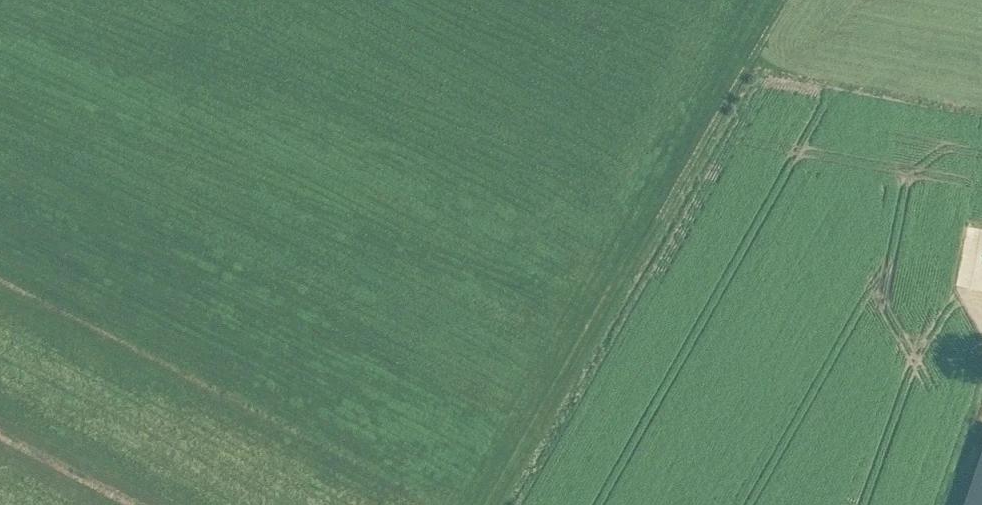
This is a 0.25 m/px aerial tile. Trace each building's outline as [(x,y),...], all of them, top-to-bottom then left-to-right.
[(961,504),(981,504),(981,441),(956,503),(961,504)]
